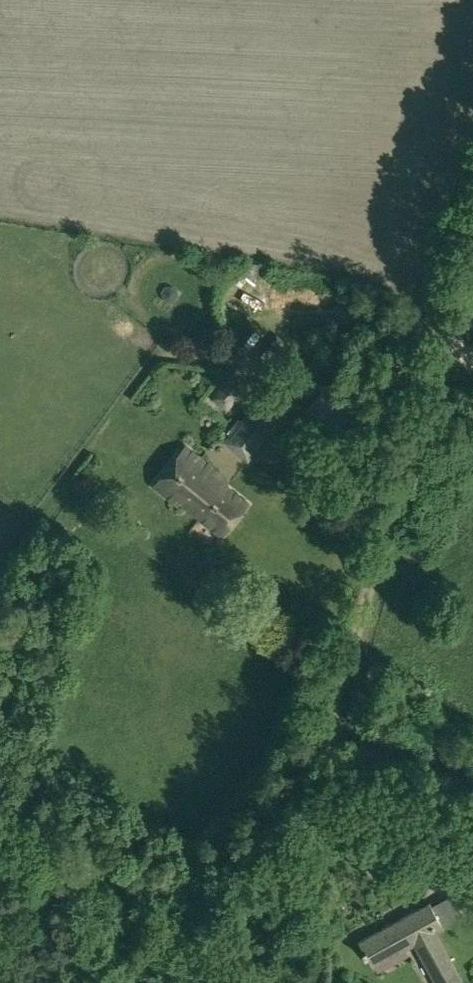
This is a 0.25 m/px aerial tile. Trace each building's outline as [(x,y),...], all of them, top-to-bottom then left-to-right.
[(179,296),(178,289),(172,284),(165,285),(161,291),(162,298),(168,303),(175,302),(179,296)] [(309,368),(317,374),(328,360),(320,354),(309,368)] [(223,441),(249,462),(286,415),(313,380),(289,360),(265,390),(237,368),(233,372),(232,371),(211,397),(228,410),(235,401),(247,411),(223,441)] [(181,503),(223,536),(248,504),(225,486),(228,483),(226,477),(185,444),(153,484),(179,505),(181,503)] [(437,982),(455,982),(462,979),(436,932),(444,927),(443,926),(451,922),(439,898),(430,903),(430,902),(359,941),(372,966),(415,943),(437,982)] [(383,974),(386,982),(407,974),(404,965),(383,974)]
